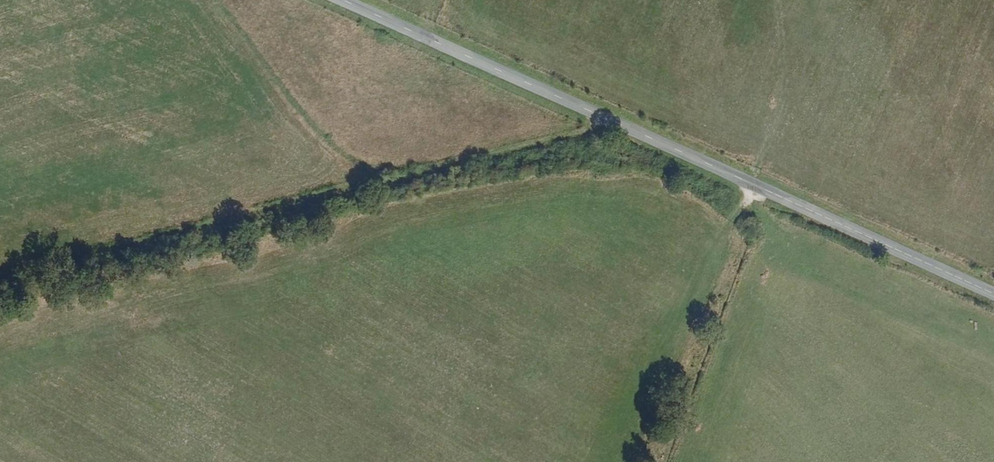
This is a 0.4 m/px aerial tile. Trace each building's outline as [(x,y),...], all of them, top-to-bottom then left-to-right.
[(121,195),(124,207),(138,204),(136,192),(121,195)]
